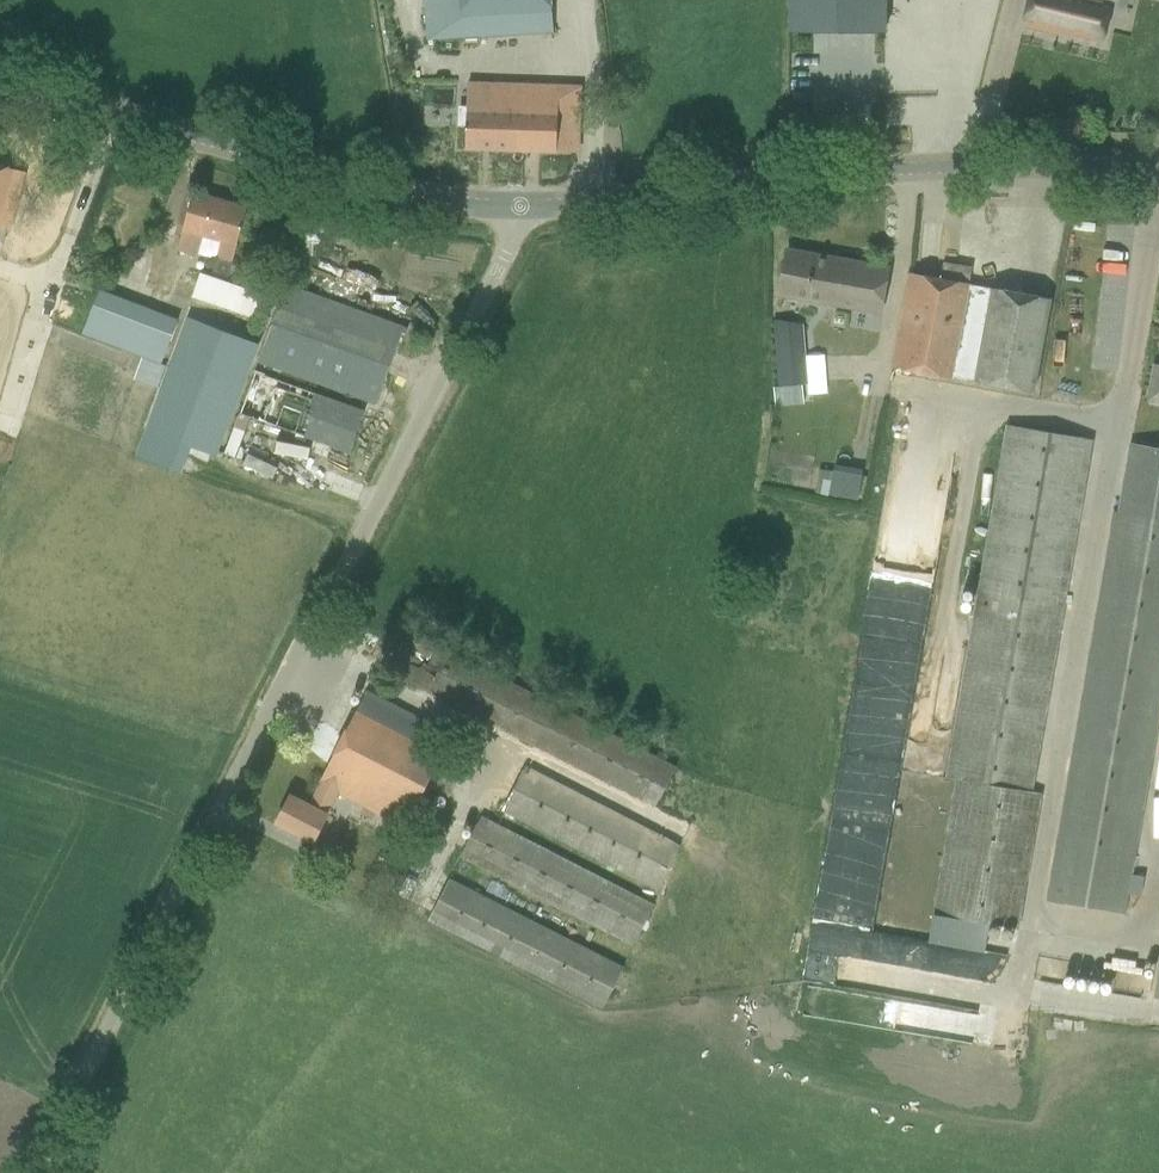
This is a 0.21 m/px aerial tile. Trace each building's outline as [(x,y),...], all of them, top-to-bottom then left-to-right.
[(426,15),(427,38),(553,31),(551,0),(425,0),(426,15)] [(789,30),(885,30),(885,0),(790,0),(789,30)] [(1022,25),(1059,34),(1060,31),(1102,41),(1111,4),(1106,2),(1106,0),(1029,0),(1022,25)] [(579,86),(468,83),(465,148),(576,152),(579,86)] [(9,230),(24,172),(0,165),(0,228),(9,230)] [(247,207),(193,191),(177,248),(216,258),(212,273),(227,277),(247,207)] [(837,281),(827,279),(831,258),(787,250),(779,294),(833,303),(837,281)] [(831,258),(827,279),(837,281),(833,303),(881,312),(889,268),(831,258)] [(910,272),(906,296),(892,364),(973,381),(1033,392),(1051,298),(992,287),(992,288),(969,284),(969,283),(910,272)] [(262,291),(200,273),(192,296),(255,315),(262,291)] [(258,360),(376,403),(402,332),(405,333),(407,329),(286,285),(258,360)] [(130,352),(164,365),(178,331),(177,330),(181,318),(101,288),(87,326),(133,344),(130,352)] [(160,388),(145,432),(135,455),(165,468),(175,443),(215,458),(256,348),(233,340),(239,321),(190,305),(167,369),(139,358),(132,377),(160,388)] [(780,386),(806,384),(802,324),(774,319),(774,320),(775,320),(780,386)] [(1155,360),(1149,398),(1158,399),(1158,360),(1155,360)] [(364,411),(254,371),(239,413),(349,452),(364,411)] [(954,782),(932,911),(1016,926),(1040,792),(1033,791),(1094,440),(1005,424),(942,779),(954,782)] [(1158,718),(1158,445),(1128,439),(1115,510),(1111,509),(1045,901),(1124,914),(1158,718)] [(828,491),(857,496),(859,482),(831,476),(828,491)] [(379,665),(400,676),(658,808),(678,768),(399,626),(379,665)] [(320,780),(320,781),(339,792),(403,825),(425,782),(449,795),(470,755),(446,743),(451,734),(366,690),(320,780)] [(525,766),(503,809),(505,810),(525,821),(658,888),(680,845),(525,766)] [(276,822),(313,841),(339,792),(320,781),(309,804),(290,794),(276,822)] [(481,816),(461,856),(479,865),(633,944),(654,904),(518,835),(525,821),(505,810),(498,825),(481,816)] [(449,879),(429,918),(603,1006),(623,967),(467,888),(449,879)]
